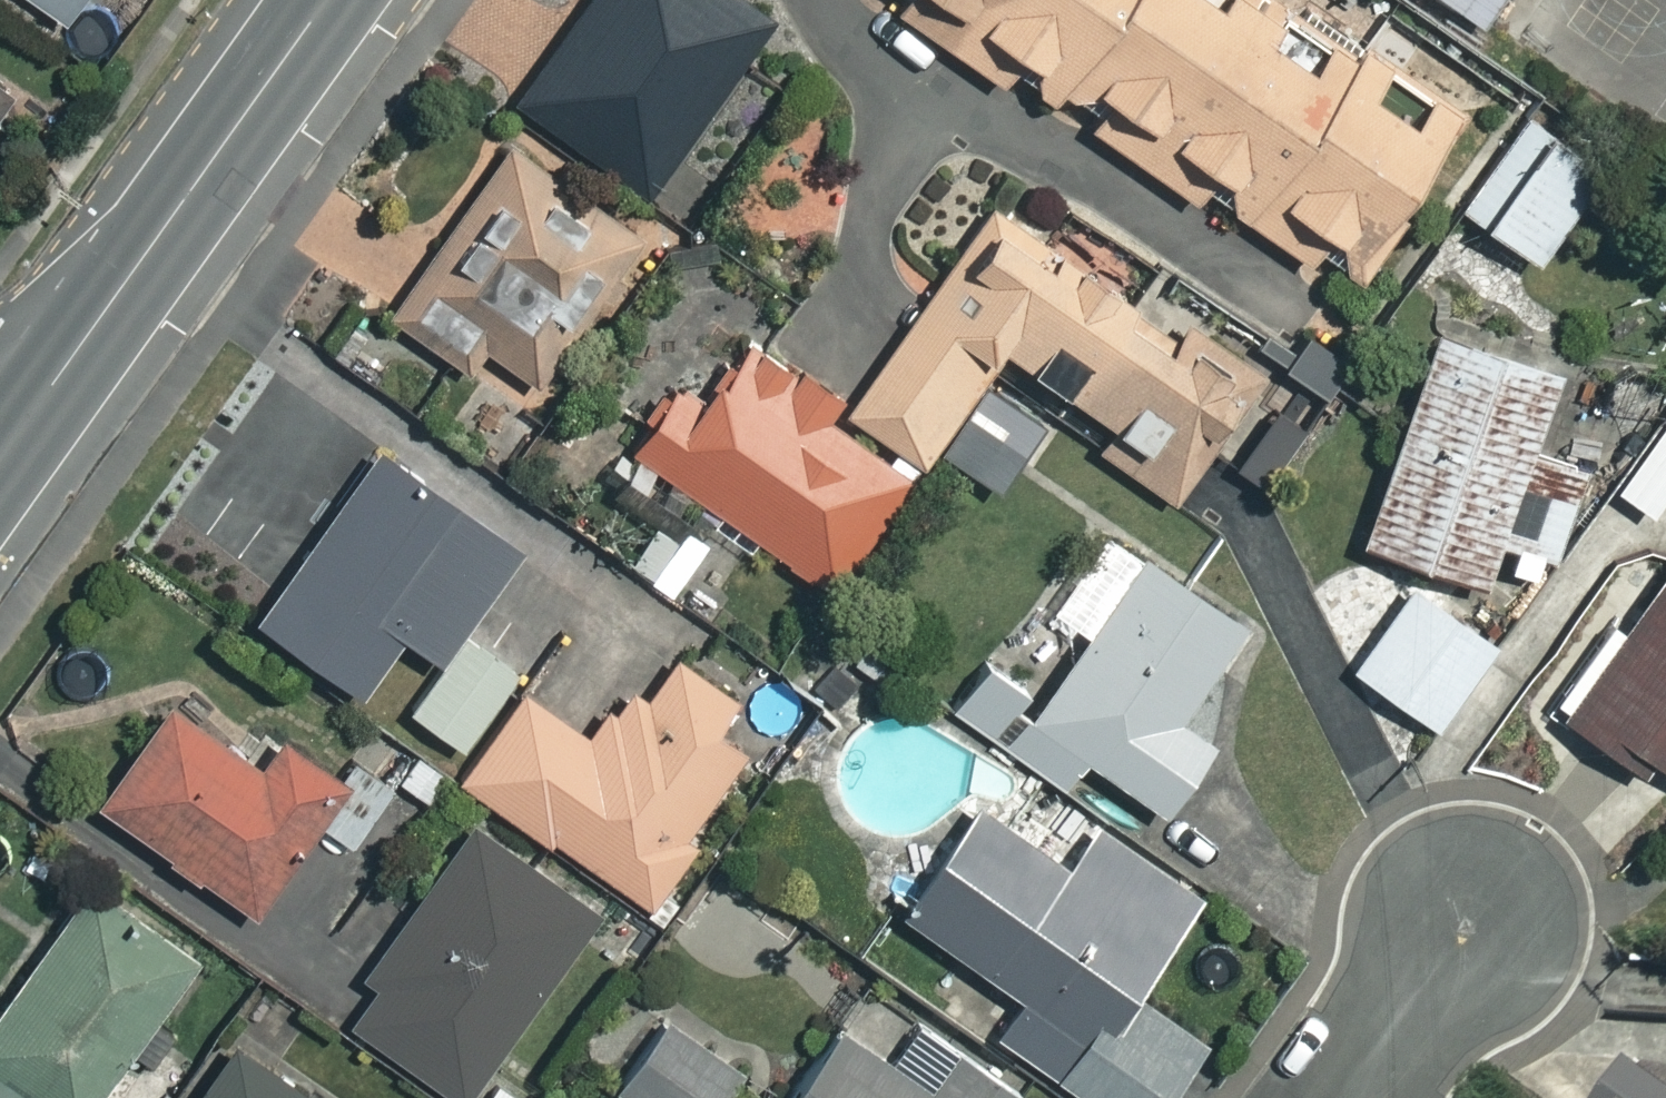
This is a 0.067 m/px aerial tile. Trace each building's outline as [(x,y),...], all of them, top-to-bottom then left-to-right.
[(50,13),(59,0),(32,0),(50,13)] [(744,0),(575,0),(507,96),(640,190),(764,14),(744,0)] [(1368,285),(1413,222),(1405,216),(1473,120),(1437,95),(1414,126),(1375,98),(1399,65),(1374,47),(1360,66),(1337,49),(1321,71),(1278,41),(1289,26),(1278,18),(1287,7),(1277,0),(915,0),(902,16),(1008,91),(1028,62),(1043,72),(1042,97),(1055,106),(1063,95),(1074,103),(1108,98),(1117,104),(1092,130),(1201,207),(1222,179),(1237,189),(1239,215),(1302,260),(1313,268),(1333,239),(1347,249),(1351,275),(1368,285)] [(1495,32),(1519,0),(1452,0),(1495,32)] [(1593,170),(1517,112),(1450,199),(1527,257),(1593,170)] [(632,229),(497,140),(381,315),(461,367),(476,344),(532,381),(632,229)] [(1067,258),(984,199),(839,405),(915,458),(996,343),(1105,419),(1087,444),(1164,498),(1254,371),(1172,314),(1160,330),(1112,295),(1130,269),(1083,236),(1067,258)] [(1587,458),(1522,436),(1547,362),(1425,321),(1352,534),(1474,576),(1484,546),(1549,569),(1587,458)] [(677,368),(624,443),(824,587),(904,475),(817,413),(830,395),(745,334),(705,389),(677,368)] [(1605,483),(1645,510),(1665,479),(1665,394),(1605,483)] [(525,550),(382,451),(263,625),(367,696),(408,636),(448,663),(525,550)] [(1556,712),(1633,764),(1641,752),(1665,769),(1665,550),(1556,712)] [(1497,628),(1411,567),(1343,664),(1430,725),(1497,628)] [(1234,618),(1171,573),(1154,598),(1118,572),(998,740),(1056,782),(1077,752),(1154,807),(1203,739),(1166,712),(1234,618)] [(517,676),(470,641),(414,717),(461,751),(517,676)] [(1020,682),(974,652),(941,702),(986,732),(1020,682)] [(724,692),(667,655),(641,695),(622,683),(587,736),(513,688),(456,777),(646,900),(687,836),(679,831),(733,747),(701,727),(724,692)] [(870,691),(831,659),(801,694),(840,727),(870,691)] [(244,754),(158,695),(86,798),(244,908),(308,816),(343,840),(376,793),(269,719),(244,754)] [(968,798),(891,904),(1040,1013),(1016,1046),(1087,1097),(1154,1097),(1196,1040),(1123,986),(1190,896),(1088,822),(1058,863),(968,798)] [(589,909),(461,822),(333,1011),(460,1097),(589,909)] [(119,1047),(137,1060),(164,1019),(146,1007),(186,947),(82,877),(0,1001),(0,1097),(16,1097),(20,1092),(30,1097),(85,1097),(119,1047)] [(652,1014),(604,1084),(625,1097),(710,1097),(731,1068),(652,1014)] [(826,1019),(770,1097),(1018,1097),(1019,1096),(950,1047),(921,1087),(826,1019)] [(222,1038),(180,1097),(310,1097),(222,1038)] [(1625,1064),(1600,1097),(1665,1097),(1665,1095),(1625,1064)]
